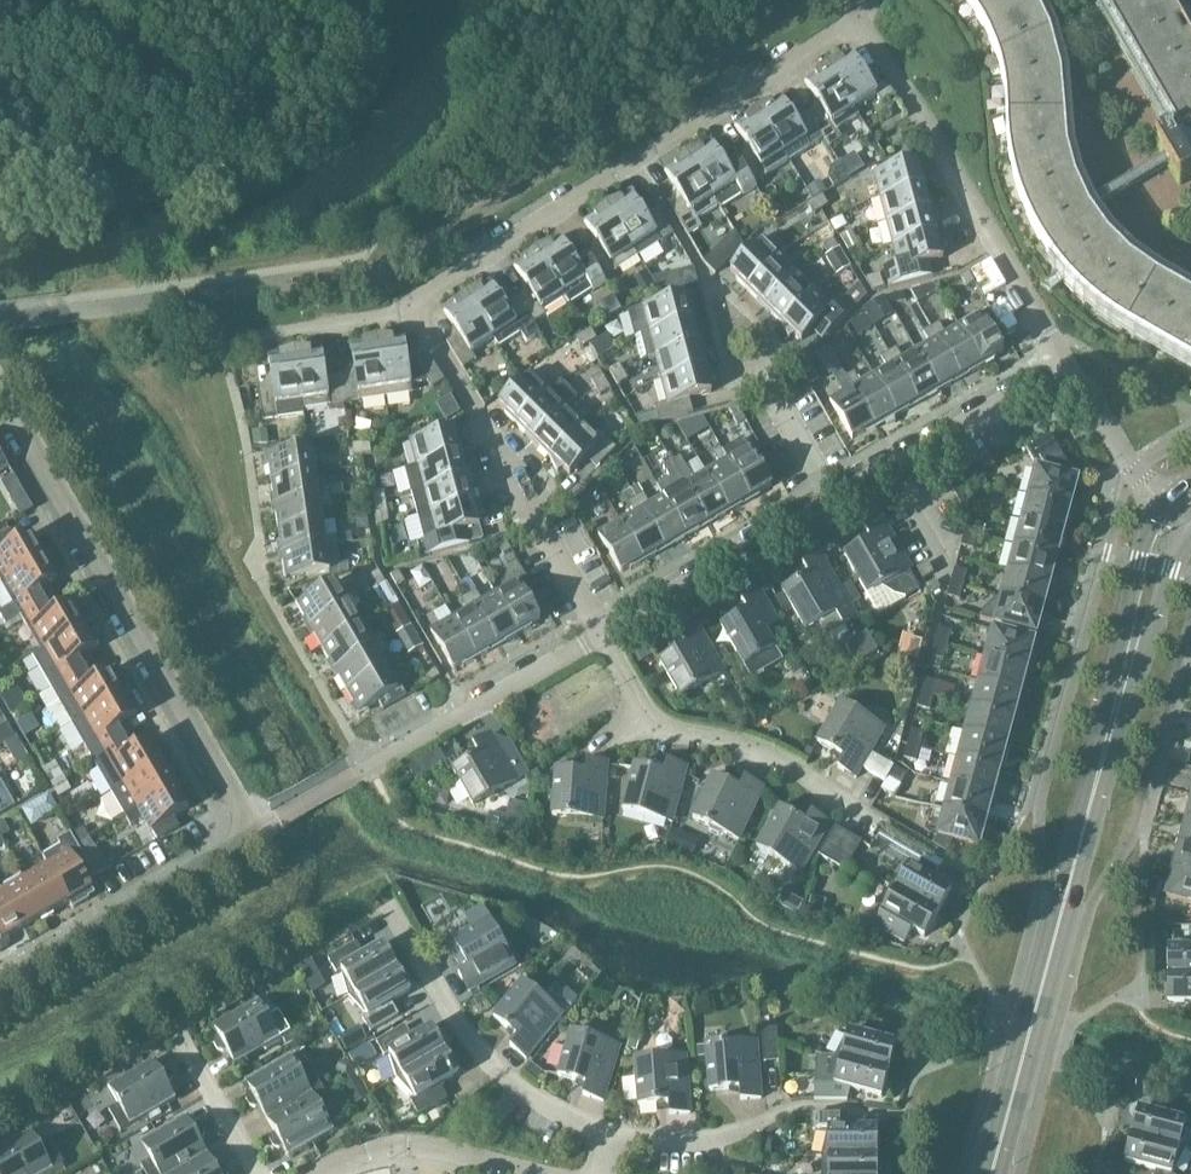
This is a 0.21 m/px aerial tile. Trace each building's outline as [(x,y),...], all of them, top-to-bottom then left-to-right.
[(973,10),(982,24),(989,37),(995,53),(1000,67),(1004,84),(1006,98),(1007,132),(1008,144),(1010,159),(1017,186),(1021,199),(1024,208),(1033,226),(1047,250),(1055,262),(1073,283),(1093,303),(1104,311),(1116,319),(1190,363),(1190,296),(1147,270),(1139,265),(1131,259),(1115,243),(1101,226),(1095,219),(1085,200),(1078,185),(1073,173),(1067,148),(1066,138),(1064,93),(1061,73),(1056,51),(1050,33),(1041,12),(1035,0),(965,0),(973,10)] [(1181,141),(1174,144),(1169,135),(1156,143),(1180,185),(1190,178),(1190,173),(1188,168),(1190,166),(1190,42),(1190,41),(1190,40),(1190,39),(1189,40),(1174,13),(1175,12),(1174,12),(1173,12),(1166,0),(1100,0),(1181,141)] [(827,65),(855,109),(877,95),(882,103),(895,94),(878,69),(866,76),(850,51),(849,52),(850,54),(842,59),(828,65),(827,65)] [(821,105),(808,113),(824,139),(825,139),(830,147),(843,139),(838,130),(860,116),(855,109),(827,65),(827,66),(826,67),(816,76),(808,81),(806,79),(805,80),(821,105)] [(757,110),(789,161),(811,147),(812,147),(824,139),(808,113),(796,121),(780,96),(779,97),(780,99),(772,104),(759,109),(758,110),(757,110)] [(750,150),(738,158),(755,184),(768,175),(789,161),(757,110),(756,111),(757,111),(755,112),(746,121),(737,126),(736,124),(735,125),(750,150)] [(755,184),(738,158),(735,153),(720,157),(710,141),(708,142),(710,144),(701,149),(689,154),(688,155),(687,154),(687,155),(719,206),(721,208),(743,194),(744,196),(757,188),(755,184)] [(687,155),(686,155),(686,156),(685,157),(675,166),(667,171),(666,169),(664,170),(680,195),(668,202),(690,236),(703,228),(697,219),(719,206),(687,155)] [(874,174),(881,198),(927,186),(923,171),(920,172),(918,162),(874,174)] [(821,180),(808,189),(815,199),(828,191),(821,180)] [(931,200),(927,186),(881,198),(887,222),(931,210),(928,201),(931,200)] [(607,206),(639,257),(661,243),(674,235),(658,209),(645,217),(630,192),(628,193),(630,195),(621,200),(609,205),(608,206),(607,205),(607,206)] [(814,200),(820,211),(828,207),(822,196),(814,200)] [(820,211),(814,200),(806,205),(812,216),(820,211)] [(783,202),(770,210),(777,222),(790,214),(783,202)] [(600,246),(592,251),(588,254),(604,279),(618,271),(617,270),(639,257),(607,206),(606,206),(606,207),(605,208),(595,217),(587,222),(585,220),(584,221),(600,246)] [(933,220),(931,210),(887,222),(894,246),(940,234),(936,219),(933,220)] [(842,216),(829,223),(835,233),(848,226),(842,216)] [(829,223),(816,230),(822,241),(832,235),(835,233),(829,223)] [(845,244),(856,238),(852,230),(841,236),(845,244)] [(940,234),(894,246),(898,263),(884,267),(890,288),(933,277),(929,263),(944,259),(942,251),(948,247),(940,234)] [(536,251),(570,304),(593,289),(594,291),(607,283),(604,279),(588,254),(587,254),(584,249),(569,252),(559,236),(558,237),(559,239),(551,245),(539,250),(537,251),(537,250),(536,251)] [(737,279),(748,289),(781,256),(763,238),(731,269),(739,277),(737,279)] [(856,238),(845,244),(850,252),(861,246),(856,238)] [(828,254),(839,248),(834,240),(823,246),(828,254)] [(838,275),(850,268),(839,248),(827,256),(838,275)] [(517,298),(534,324),(547,315),(549,317),(570,304),(536,251),(535,252),(525,261),(517,267),(515,265),(514,265),(530,291),(517,298)] [(714,252),(705,262),(706,264),(716,275),(726,264),(714,252)] [(799,273),(781,256),(748,289),(758,300),(760,298),(767,305),(799,273)] [(694,268),(678,273),(682,289),(699,285),(694,268)] [(976,283),(970,272),(961,277),(968,287),(976,283)] [(816,291),(799,273),(767,305),(774,312),(772,314),(782,324),(816,291)] [(466,295),(493,339),(498,347),(521,332),(528,342),(540,334),(534,324),(517,298),(505,306),(489,281),(488,282),(489,284),(481,289),(468,294),(467,295),(466,295)] [(934,284),(911,290),(918,304),(939,291),(934,284)] [(833,307),(816,291),(782,324),(789,338),(796,335),(802,340),(822,321),(832,331),(854,309),(842,298),(833,307)] [(466,295),(465,296),(466,296),(464,297),(455,306),(446,311),(445,309),(444,310),(459,335),(448,342),(464,368),(477,360),(472,351),(493,339),(466,295)] [(686,295),(643,307),(629,311),(635,335),(696,319),(692,305),(689,305),(686,295)] [(885,296),(864,309),(874,325),(895,312),(885,296)] [(981,313),(959,326),(983,367),(996,359),(995,357),(1004,352),(981,313)] [(864,315),(851,323),(858,336),(872,328),(864,315)] [(642,359),(656,356),(699,344),(697,335),(700,334),(696,319),(635,335),(642,359)] [(940,323),(932,328),(960,377),(969,372),(970,375),(983,367),(959,326),(946,333),(940,323)] [(584,333),(591,344),(599,339),(592,328),(584,333)] [(930,342),(916,350),(940,392),(953,384),(952,382),(960,377),(932,328),(924,332),(930,342)] [(591,344),(584,333),(576,338),(582,348),(591,344)] [(378,339),(378,338),(377,338),(386,398),(413,394),(412,384),(427,381),(432,389),(445,380),(429,354),(416,363),(409,364),(404,335),(403,335),(403,338),(393,339),(380,339),(378,339)] [(341,374),(345,404),(361,402),(361,401),(386,398),(377,338),(377,339),(375,339),(363,344),(353,345),(352,343),(351,343),(355,372),(341,374)] [(702,353),(699,344),(656,356),(662,379),(708,367),(704,352),(702,353)] [(296,350),(295,350),(302,401),(303,409),(330,406),(345,404),(341,374),(340,368),(325,365),(322,347),(320,347),(321,349),(311,351),(298,350),(296,350)] [(897,348),(889,352),(918,402),(926,397),(927,399),(940,392),(916,350),(903,358),(897,348)] [(818,355),(830,375),(841,369),(829,349),(818,355)] [(303,409),(302,401),(295,350),(294,350),(295,351),(293,351),(280,355),(271,357),(270,354),(269,354),(273,384),(259,386),(264,421),(304,415),(303,409)] [(887,367),(874,375),(898,416),(911,409),(909,406),(918,402),(889,352),(881,357),(887,367)] [(614,378),(624,371),(620,363),(609,370),(614,378)] [(809,364),(801,369),(807,380),(815,375),(809,364)] [(717,380),(708,367),(662,379),(669,402),(656,406),(657,411),(660,421),(689,413),(686,399),(712,392),(710,384),(717,380)] [(842,370),(833,375),(843,392),(852,387),(846,377),(845,375),(842,370)] [(516,423),(550,390),(532,371),(500,403),(507,410),(505,412),(516,423)] [(624,371),(614,378),(618,386),(629,379),(624,371)] [(846,377),(852,387),(875,426),(883,422),(884,424),(898,416),(874,375),(861,382),(855,372),(846,377)] [(596,388),(607,382),(603,374),(592,380),(596,388)] [(535,439),(567,407),(572,402),(579,398),(561,381),(555,384),(550,390),(516,423),(527,434),(528,432),(535,439)] [(607,382),(596,388),(601,396),(612,389),(607,382)] [(853,439),(875,426),(852,387),(843,392),(830,400),(853,439)] [(730,410),(736,421),(744,416),(738,405),(730,410)] [(540,447),(551,458),(585,425),(567,407),(535,439),(542,445),(540,447)] [(657,411),(636,416),(642,426),(660,421),(657,411)] [(686,422),(679,424),(688,440),(695,437),(686,422)] [(585,425),(551,458),(558,472),(565,469),(570,474),(590,455),(600,465),(607,459),(597,448),(602,443),(585,425)] [(411,441),(418,465),(464,453),(460,438),(457,439),(455,429),(411,441)] [(267,430),(252,432),(254,446),(269,444),(267,430)] [(1026,449),(1038,469),(1037,469),(1030,495),(1070,506),(1077,480),(1072,479),(1072,473),(1051,435),(1026,449)] [(750,498),(772,486),(744,436),(721,449),(750,498)] [(602,443),(597,448),(607,459),(617,449),(607,438),(602,443)] [(362,443),(364,455),(373,454),(371,441),(362,443)] [(364,455),(362,443),(353,444),(355,457),(364,455)] [(268,455),(271,475),(316,468),(313,448),(268,455)] [(719,464),(706,472),(730,513),(743,506),(742,503),(750,498),(721,449),(713,454),(719,464)] [(10,468),(0,452),(0,474),(10,468)] [(464,453),(418,465),(406,469),(413,492),(468,478),(465,468),(468,468),(464,453)] [(693,479),(687,469),(681,458),(673,463),(707,523),(716,518),(717,521),(730,513),(706,472),(693,479)] [(707,523),(673,463),(665,468),(671,478),(658,486),(663,496),(687,538),(700,530),(699,528),(707,523)] [(319,488),(316,468),(271,475),(275,504),(332,496),(330,487),(319,488)] [(468,478),(413,492),(419,516),(477,501),(473,486),(470,487),(468,478)] [(343,485),(330,487),(332,496),(344,494),(343,485)] [(639,486),(632,490),(636,498),(644,494),(639,486)] [(967,488),(956,494),(963,507),(974,500),(967,488)] [(632,490),(624,495),(628,503),(636,498),(632,490)] [(374,501),(387,500),(386,491),(373,492),(374,501)] [(636,498),(665,548),(673,543),(674,545),(687,538),(663,496),(650,504),(644,494),(636,498)] [(1030,495),(1023,521),(1062,531),(1069,508),(1070,508),(1070,506),(1030,495)] [(333,505),(332,496),(275,504),(279,528),(324,522),(321,507),(333,505)] [(578,498),(569,502),(575,514),(584,509),(578,498)] [(621,521),(645,562),(658,555),(656,553),(665,548),(636,498),(628,503),(634,513),(621,521)] [(28,500),(16,507),(21,517),(33,510),(28,500)] [(374,501),(376,511),(378,526),(390,524),(387,500),(374,501)] [(477,501),(419,516),(425,541),(424,541),(428,555),(458,547),(454,533),(481,526),(479,518),(485,514),(477,501)] [(965,532),(977,536),(981,522),(969,518),(965,532)] [(845,555),(868,595),(881,587),(895,595),(903,597),(920,587),(910,570),(912,569),(883,519),(865,530),(871,540),(845,555)] [(645,562),(621,521),(599,534),(621,573),(630,568),(632,570),(645,562)] [(1023,521),(1016,546),(1055,557),(1062,531),(1023,521)] [(279,528),(282,553),(339,545),(338,536),(326,537),(324,522),(279,528)] [(981,524),(978,534),(984,536),(987,525),(981,524)] [(44,557),(31,535),(18,542),(11,531),(0,537),(0,579),(2,582),(44,557)] [(977,536),(965,532),(961,546),(974,550),(977,536)] [(498,544),(505,555),(513,550),(506,539),(498,544)] [(340,554),(339,545),(282,553),(286,580),(288,579),(288,578),(331,572),(328,555),(340,554)] [(1016,546),(1009,572),(1049,582),(1055,557),(1016,546)] [(858,617),(851,605),(822,555),(803,566),(809,576),(783,591),(792,605),(806,631),(819,623),(827,636),(858,617)] [(44,557),(2,582),(14,604),(15,605),(21,616),(51,599),(44,589),(58,581),(44,557)] [(928,563),(918,569),(924,579),(934,573),(928,563)] [(951,583),(964,586),(968,572),(955,569),(951,583)] [(380,570),(370,576),(377,587),(386,581),(380,570)] [(400,570),(391,575),(398,586),(406,581),(400,570)] [(1009,572),(1003,597),(1043,608),(1044,606),(1042,606),(1049,582),(1009,572)] [(469,578),(462,582),(469,595),(477,591),(469,578)] [(519,580),(497,592),(521,634),(534,627),(532,624),(541,619),(519,580)] [(297,603),(310,626),(360,598),(355,590),(345,596),(337,581),(299,603),(298,602),(297,603)] [(928,586),(932,594),(941,589),(936,581),(928,586)] [(852,583),(841,589),(851,605),(861,599),(852,583)] [(964,586),(951,583),(947,597),(960,600),(964,586)] [(477,591),(469,595),(498,644),(507,639),(508,641),(521,634),(497,592),(483,600),(477,590),(477,591)] [(748,611),(722,626),(745,666),(776,648),(769,636),(782,628),(760,590),(742,601),(748,611)] [(783,591),(775,596),(783,610),(792,605),(783,591)] [(467,610),(454,617),(478,659),(491,651),(489,649),(498,644),(469,595),(461,599),(467,610)] [(982,620),(996,623),(1036,634),(1043,608),(1003,597),(998,596),(983,615),(982,620)] [(310,626),(322,647),(362,625),(354,611),(364,605),(360,598),(310,626)] [(32,625),(45,648),(84,626),(70,603),(57,611),(51,599),(21,616),(28,628),(32,625)] [(709,603),(692,613),(699,626),(716,616),(709,603)] [(0,612),(0,614),(6,625),(21,616),(15,605),(14,604),(2,611),(0,612)] [(399,604),(384,613),(396,634),(411,624),(399,604)] [(465,666),(478,659),(454,617),(432,630),(454,669),(463,664),(465,666)] [(369,638),(362,625),(322,647),(335,669),(384,640),(380,632),(369,638)] [(84,626),(45,648),(33,655),(53,690),(90,668),(84,657),(97,649),(84,626)] [(412,626),(397,635),(409,655),(423,646),(412,626)] [(686,647),(660,662),(681,698),(726,672),(699,626),(680,637),(686,647)] [(935,643),(948,647),(952,633),(939,629),(935,643)] [(994,630),(987,656),(1027,667),(1034,641),(994,630)] [(846,646),(857,664),(878,651),(868,634),(846,646)] [(389,648),(384,640),(335,669),(350,695),(389,672),(379,654),(389,648)] [(948,647),(935,643),(931,657),(944,661),(948,647)] [(648,644),(629,655),(635,664),(654,653),(648,644)] [(723,647),(714,652),(721,663),(729,658),(723,647)] [(1027,669),(1027,667),(987,656),(980,682),(1019,692),(1025,669),(1027,669)] [(800,662),(792,667),(795,672),(803,668),(800,662)] [(72,724),(85,717),(123,695),(130,691),(120,675),(114,679),(110,672),(97,679),(90,668),(53,690),(72,724)] [(426,675),(431,683),(442,676),(437,668),(426,675)] [(350,695),(360,712),(379,701),(384,710),(408,696),(402,686),(398,689),(389,672),(350,695)] [(922,694),(934,697),(938,683),(925,680),(922,694)] [(980,682),(973,707),(1012,718),(1019,692),(980,682)] [(938,683),(934,697),(952,702),(956,688),(938,683)] [(15,687),(0,696),(11,714),(26,705),(15,687)] [(934,697),(922,694),(918,708),(930,711),(934,697)] [(130,737),(124,726),(137,718),(123,695),(85,717),(72,724),(92,758),(130,737)] [(840,703),(817,742),(843,757),(837,767),(855,778),(884,728),(840,703)] [(745,705),(733,713),(743,730),(755,722),(745,705)] [(973,707),(966,733),(1005,743),(1012,718),(973,707)] [(30,718),(17,725),(24,737),(36,731),(30,718)] [(0,729),(0,746),(15,737),(8,725),(0,729)] [(952,729),(945,755),(959,758),(999,769),(1005,743),(966,733),(952,729)] [(908,745),(921,748),(924,734),(912,731),(908,745)] [(479,755),(453,770),(474,806),(519,780),(492,734),(473,745),(479,755)] [(130,737),(92,758),(112,793),(163,763),(150,740),(136,748),(130,737)] [(921,748),(908,745),(904,759),(917,762),(921,748)] [(959,758),(952,784),(992,794),(999,769),(959,758)] [(556,770),(553,816),(604,820),(607,779),(608,767),(609,762),(587,760),(586,772),(556,770)] [(635,765),(624,810),(673,823),(688,767),(667,761),(664,773),(635,765)] [(56,762),(43,770),(51,783),(63,776),(56,762)] [(163,763),(112,793),(125,815),(176,786),(163,763)] [(608,767),(607,779),(617,779),(617,767),(608,767)] [(887,778),(900,786),(906,775),(893,767),(887,778)] [(538,770),(528,776),(535,788),(545,783),(538,770)] [(63,776),(51,783),(59,798),(72,790),(63,776)] [(739,789),(712,777),(693,818),(708,825),(711,831),(719,835),(725,833),(740,840),(764,787),(744,778),(739,789)] [(900,786),(887,778),(880,789),(893,797),(900,786)] [(952,784),(946,809),(986,820),(987,818),(985,818),(992,794),(952,784)] [(190,809),(176,786),(125,815),(132,827),(144,819),(151,831),(152,830),(158,841),(180,828),(174,818),(190,809)] [(23,810),(30,823),(56,808),(49,795),(23,810)] [(780,808),(757,848),(802,874),(831,824),(812,813),(806,823),(780,808)] [(979,847),(986,820),(946,809),(939,836),(979,847)] [(1182,846),(1190,848),(1190,821),(1187,820),(1187,822),(1188,822),(1182,846)] [(2,838),(11,833),(4,821),(0,823),(0,835),(2,838)] [(849,834),(836,827),(819,855),(832,863),(849,834)] [(77,844),(89,837),(84,828),(72,835),(77,844)] [(96,876),(77,844),(72,835),(71,834),(58,841),(62,846),(43,857),(48,864),(70,903),(73,909),(90,899),(86,893),(93,889),(88,881),(96,876)] [(862,842),(849,834),(832,863),(846,870),(862,842)] [(89,837),(77,844),(96,876),(108,869),(95,845),(94,846),(89,837)] [(111,852),(120,876),(142,868),(134,844),(111,852)] [(1173,871),(1190,875),(1190,848),(1182,846),(1175,870),(1174,869),(1173,871)] [(928,854),(921,865),(930,870),(936,859),(928,854)] [(47,916),(70,903),(48,864),(25,877),(47,916)] [(887,883),(886,883),(939,913),(952,890),(910,866),(907,869),(891,885),(887,883)] [(1173,871),(1166,897),(1190,904),(1190,875),(1173,871)] [(25,929),(47,916),(25,877),(3,890),(25,929)] [(884,908),(883,912),(876,925),(905,942),(913,929),(925,937),(939,913),(886,883),(886,884),(890,887),(884,908)] [(3,890),(0,886),(0,939),(2,942),(25,929),(3,890)] [(787,889),(779,903),(797,914),(805,899),(787,889)] [(812,897),(809,911),(823,914),(826,900),(812,897)] [(455,942),(448,945),(463,971),(459,973),(470,992),(516,965),(490,921),(482,908),(466,917),(474,930),(454,941),(455,942)] [(344,973),(350,996),(398,968),(384,945),(365,956),(358,943),(329,959),(337,973),(342,970),(344,973)] [(1168,976),(1190,976),(1190,949),(1168,949),(1168,976)] [(309,962),(298,968),(304,979),(315,972),(309,962)] [(411,992),(398,968),(350,996),(367,1012),(368,1015),(363,1018),(371,1032),(400,1015),(392,1002),(411,992)] [(1168,976),(1168,1003),(1190,1003),(1190,976),(1168,976)] [(530,988),(523,982),(494,1018),(518,1036),(511,1046),(527,1059),(563,1014),(544,999),(543,993),(536,987),(530,988)] [(567,990),(561,997),(572,1006),(578,999),(567,990)] [(270,1018),(259,1000),(214,1026),(220,1036),(216,1038),(215,1044),(218,1050),(224,1052),(228,1050),(236,1065),(292,1033),(280,1012),(270,1018)] [(331,1008),(322,1013),(327,1021),(336,1016),(331,1008)] [(392,1056),(398,1078),(446,1051),(432,1028),(414,1039),(406,1026),(378,1042),(385,1056),(390,1053),(392,1056)] [(777,1029),(761,1030),(764,1063),(780,1062),(777,1029)] [(621,1047),(572,1031),(558,1075),(587,1084),(583,1096),(604,1102),(621,1047)] [(847,1036),(836,1057),(889,1071),(896,1045),(849,1032),(848,1036),(847,1036)] [(633,1033),(629,1047),(637,1050),(642,1036),(633,1033)] [(291,1034),(283,1038),(286,1044),(294,1040),(291,1034)] [(762,1099),(757,1041),(706,1045),(706,1046),(707,1057),(710,1091),(740,1089),(741,1100),(762,1099)] [(706,1046),(698,1046),(698,1057),(707,1057),(706,1046)] [(459,1074),(446,1051),(398,1078),(415,1095),(417,1098),(412,1101),(419,1115),(448,1098),(440,1085),(459,1074)] [(644,1059),(635,1060),(639,1106),(669,1103),(670,1115),(691,1113),(687,1056),(662,1058),(657,1054),(648,1054),(644,1059)] [(268,1119),(323,1087),(312,1068),(302,1074),(291,1055),(246,1081),(252,1092),(248,1094),(247,1099),(250,1106),(256,1107),(260,1105),(268,1119)] [(834,1085),(815,1085),(793,1084),(793,1100),(848,1100),(851,1088),(882,1097),(889,1071),(836,1057),(835,1080),(836,1080),(834,1085)] [(160,1071),(154,1060),(109,1087),(120,1105),(109,1111),(122,1131),(177,1099),(168,1084),(171,1082),(173,1076),(169,1070),(164,1068),(160,1071)] [(342,1060),(337,1070),(346,1074),(350,1064),(342,1060)] [(532,1064),(525,1072),(536,1081),(543,1073),(532,1064)] [(355,1072),(343,1079),(348,1088),(352,1089),(361,1084),(355,1072)] [(323,1087),(268,1119),(276,1133),(272,1135),(271,1141),(274,1147),(280,1149),(284,1147),(290,1157),(335,1131),(324,1112),(334,1107),(323,1087)] [(1186,1123),(1139,1110),(1132,1136),(1185,1150),(1186,1127),(1185,1127),(1186,1123)] [(823,1156),(877,1156),(877,1129),(847,1129),(847,1114),(814,1114),(814,1130),(828,1130),(828,1133),(823,1156)] [(208,1154),(200,1140),(204,1137),(205,1132),(202,1125),(196,1124),(192,1126),(186,1116),(141,1142),(152,1160),(142,1166),(146,1173),(173,1173),(208,1154)] [(32,1131),(0,1149),(0,1173),(47,1173),(64,1165),(52,1144),(42,1149),(32,1131)] [(1132,1136),(1125,1162),(1156,1170),(1155,1173),(1172,1173),(1173,1171),(1185,1150),(1132,1136)] [(771,1142),(762,1143),(763,1158),(772,1157),(771,1142)] [(173,1173),(229,1173),(226,1167),(220,1165),(216,1167),(208,1154),(173,1173)] [(823,1173),(877,1173),(877,1156),(823,1156),(823,1173)]
